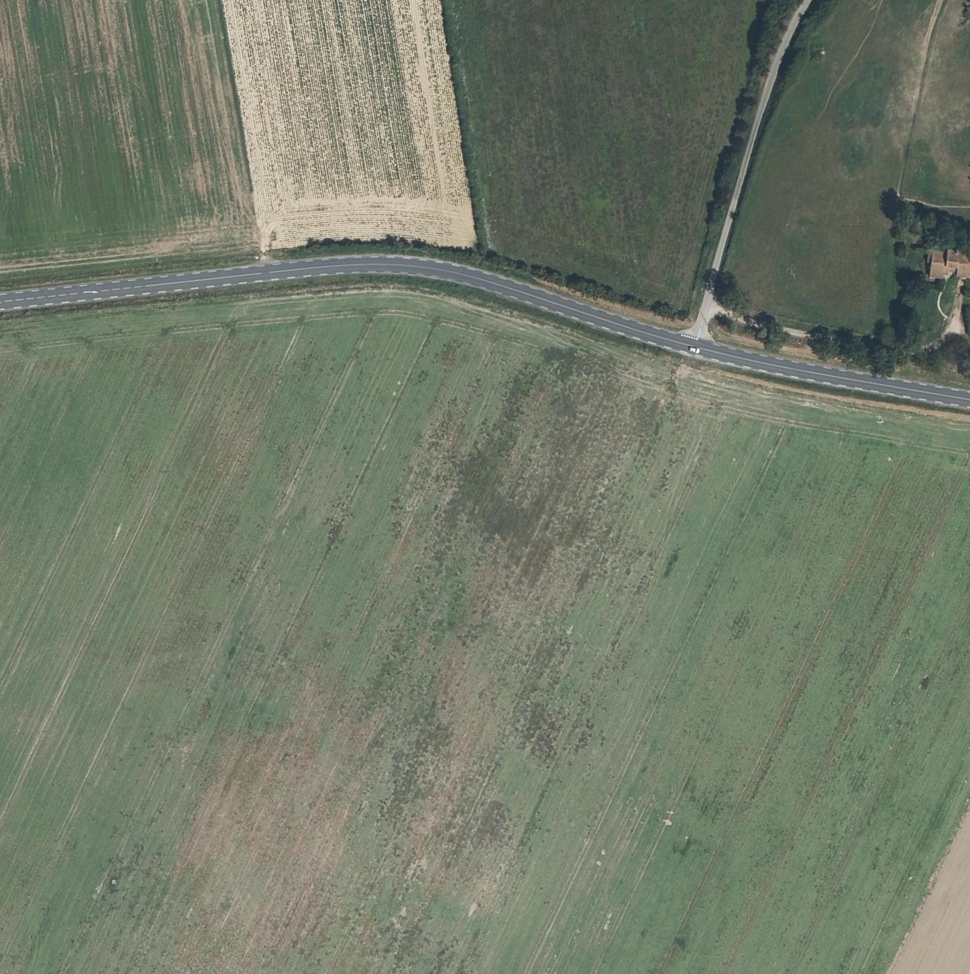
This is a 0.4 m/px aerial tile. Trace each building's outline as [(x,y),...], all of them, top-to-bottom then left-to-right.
[(956,271),(955,278),(966,279),(968,255),(946,253),(945,256),(927,255),(925,264),(933,266),(931,276),(945,277),(945,270),(956,271)]
